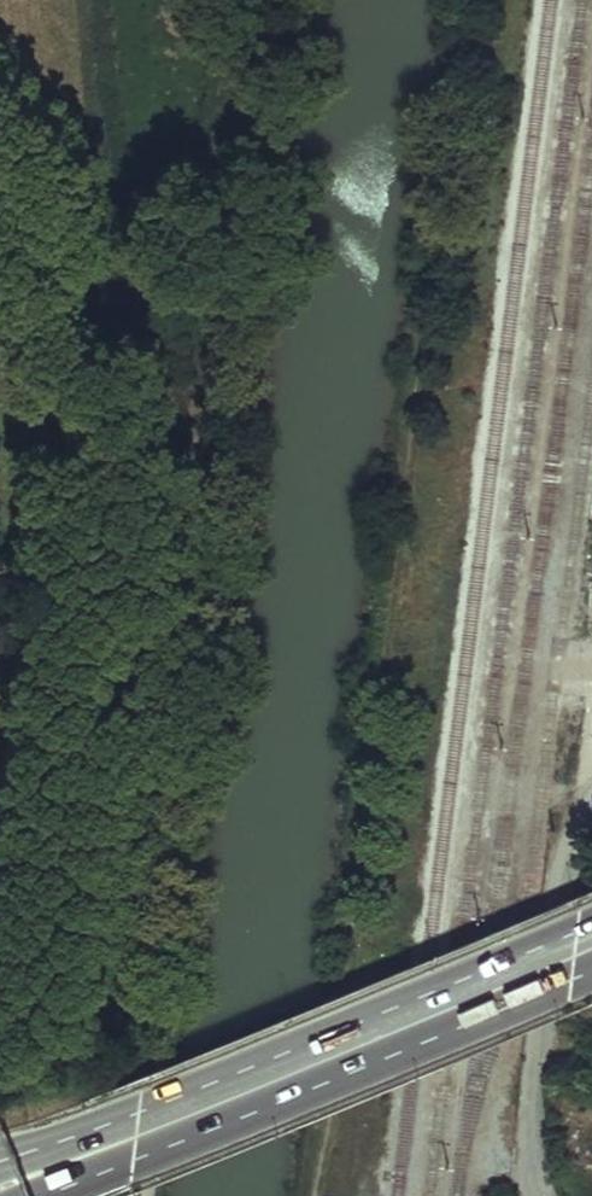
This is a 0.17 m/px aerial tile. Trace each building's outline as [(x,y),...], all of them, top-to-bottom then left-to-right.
[(567,1058),(557,1056),(556,1064),(565,1066),(567,1058)]
